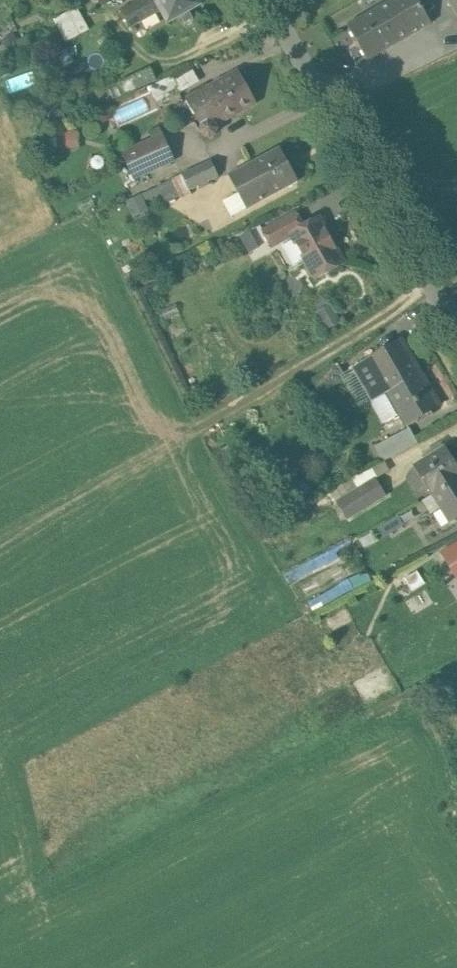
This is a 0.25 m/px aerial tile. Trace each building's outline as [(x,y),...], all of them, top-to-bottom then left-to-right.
[(121,11),(126,19),(131,27),(161,10),(157,2),(155,0),(141,0),(121,11)] [(157,2),(161,10),(168,23),(181,16),(185,22),(192,18),(188,12),(200,5),(198,0),(161,0),(157,2)] [(347,25),(368,60),(431,23),(417,0),(390,0),(347,25)] [(456,15),(456,0),(448,0),(456,15)] [(77,7),(53,20),(59,31),(83,18),(77,7)] [(83,18),(59,31),(66,42),(89,30),(83,18)] [(237,71),(187,99),(202,126),(201,130),(204,136),(210,138),(215,134),(217,128),(215,125),(255,103),(237,71)] [(120,124),(151,110),(145,96),(114,110),(120,124)] [(163,135),(141,144),(153,170),(174,160),(163,135)] [(153,170),(141,144),(123,153),(134,178),(153,170)] [(279,148),(230,174),(241,194),(248,208),(297,181),(279,148)] [(211,160),(182,174),(190,190),(198,186),(199,188),(209,184),(208,181),(219,176),(211,160)] [(165,180),(158,188),(169,199),(177,191),(165,180)] [(133,215),(149,208),(141,191),(126,198),(133,215)] [(241,194),(227,199),(225,204),(232,216),(248,208),(241,194)] [(295,213),(264,231),(272,246),(293,234),(292,233),(303,227),(295,213)] [(303,227),(292,233),(293,234),(308,262),(307,267),(311,274),(316,275),(317,277),(342,262),(318,219),(303,227)] [(241,234),(249,251),(260,245),(252,229),(241,234)] [(334,312),(321,319),(326,329),(340,322),(334,312)] [(401,340),(368,359),(383,385),(376,390),(380,396),(387,392),(420,372),(401,340)] [(338,364),(313,382),(321,394),(347,379),(338,364)] [(420,372),(387,392),(406,425),(440,405),(420,372)] [(409,428),(376,445),(384,461),(416,443),(409,428)] [(445,447),(414,466),(432,494),(456,479),(456,467),(445,447)] [(375,479),(357,490),(367,506),(385,495),(375,479)] [(432,494),(450,522),(456,518),(456,479),(432,494)] [(306,481),(293,488),(298,497),(311,491),(306,481)] [(357,490),(337,502),(347,518),(367,506),(357,490)] [(443,553),(456,577),(456,544),(443,553)] [(420,573),(397,582),(402,593),(424,584),(420,573)] [(321,616),(339,649),(363,636),(345,603),(321,616)]
